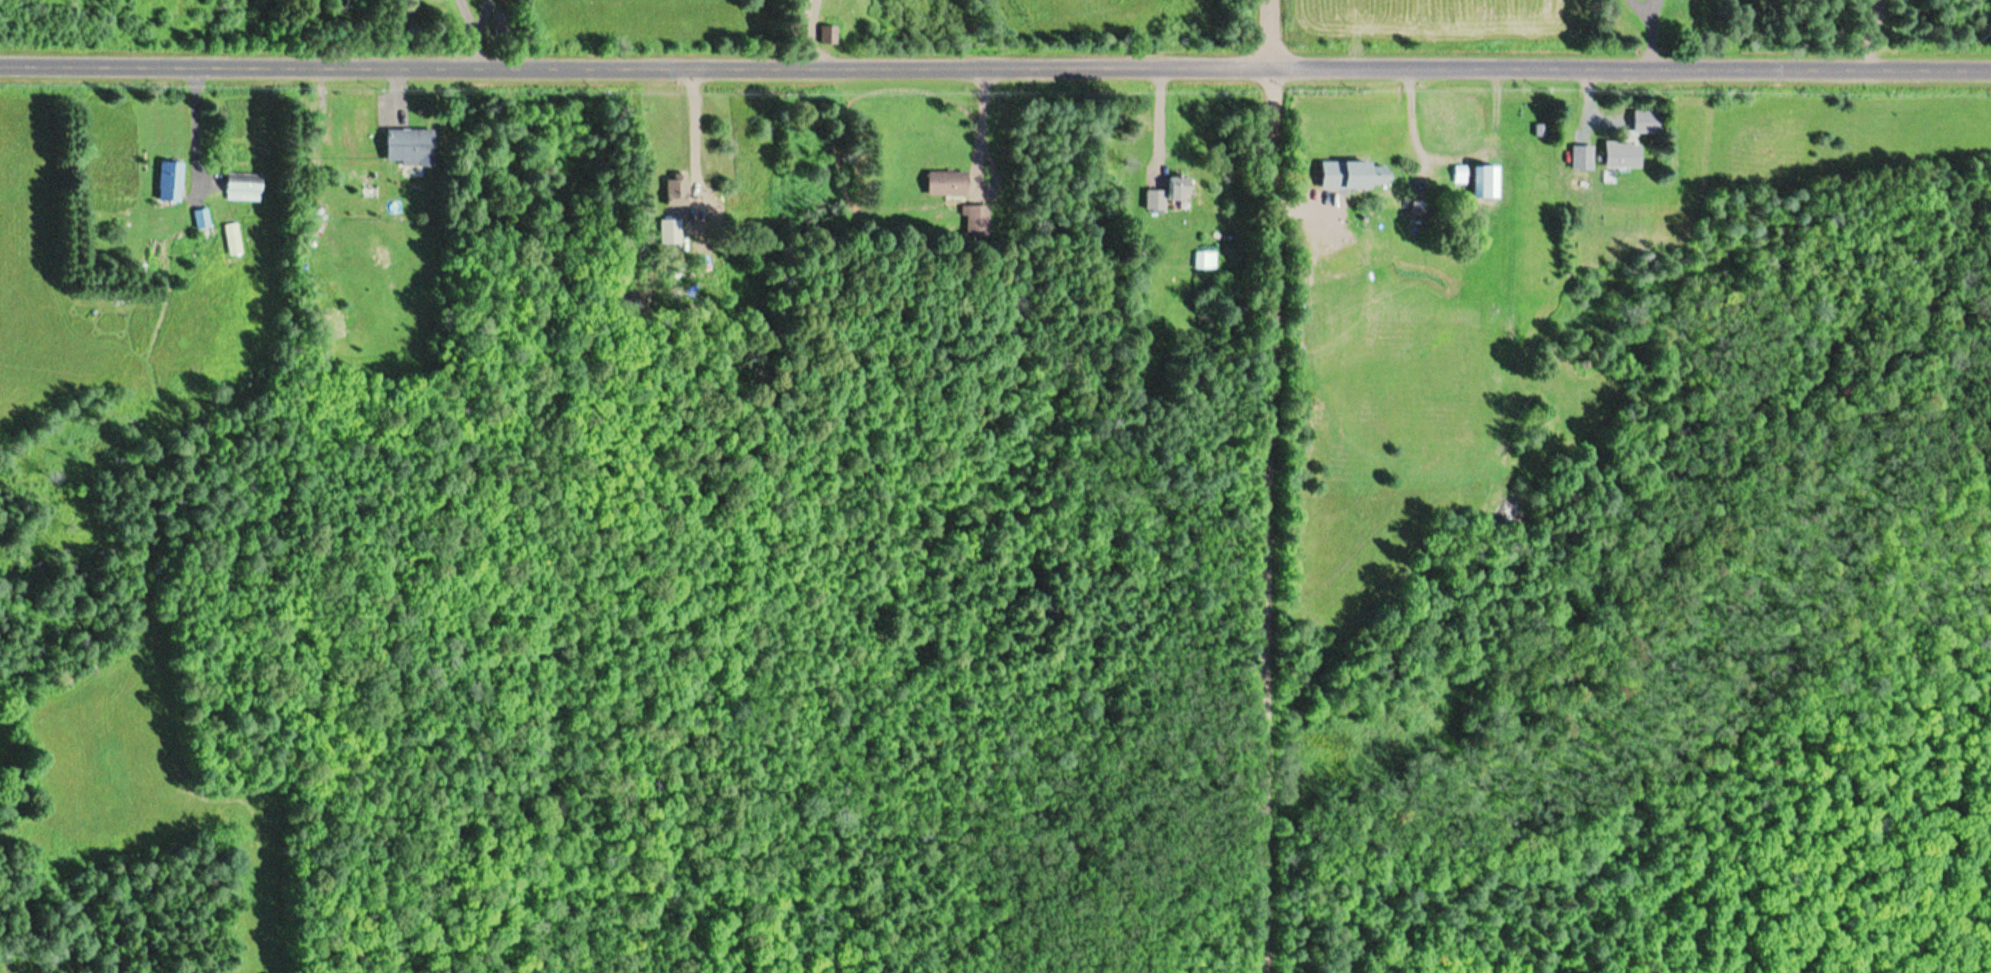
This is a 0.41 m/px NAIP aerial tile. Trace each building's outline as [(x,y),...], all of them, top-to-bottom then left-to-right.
[(830,26),(814,26),(814,45),(830,45),(830,26)] [(428,130),(372,130),(372,165),(428,165),(428,130)] [(1601,168),(1638,168),(1638,142),(1601,142),(1601,168)] [(1571,171),(1593,171),(1593,146),(1571,146),(1571,171)] [(149,202),(173,202),(173,162),(149,162),(149,202)] [(1476,165),(1476,199),(1496,199),(1496,165),(1476,165)] [(963,197),(963,172),(920,172),(920,197),(963,197)] [(657,174),(657,206),(677,206),(677,174),(657,174)] [(659,220),(659,245),(681,245),(681,220),(659,220)] [(235,254),(229,224),(215,226),(220,256),(235,254)] [(1192,268),(1213,268),(1213,252),(1192,252),(1192,268)]
